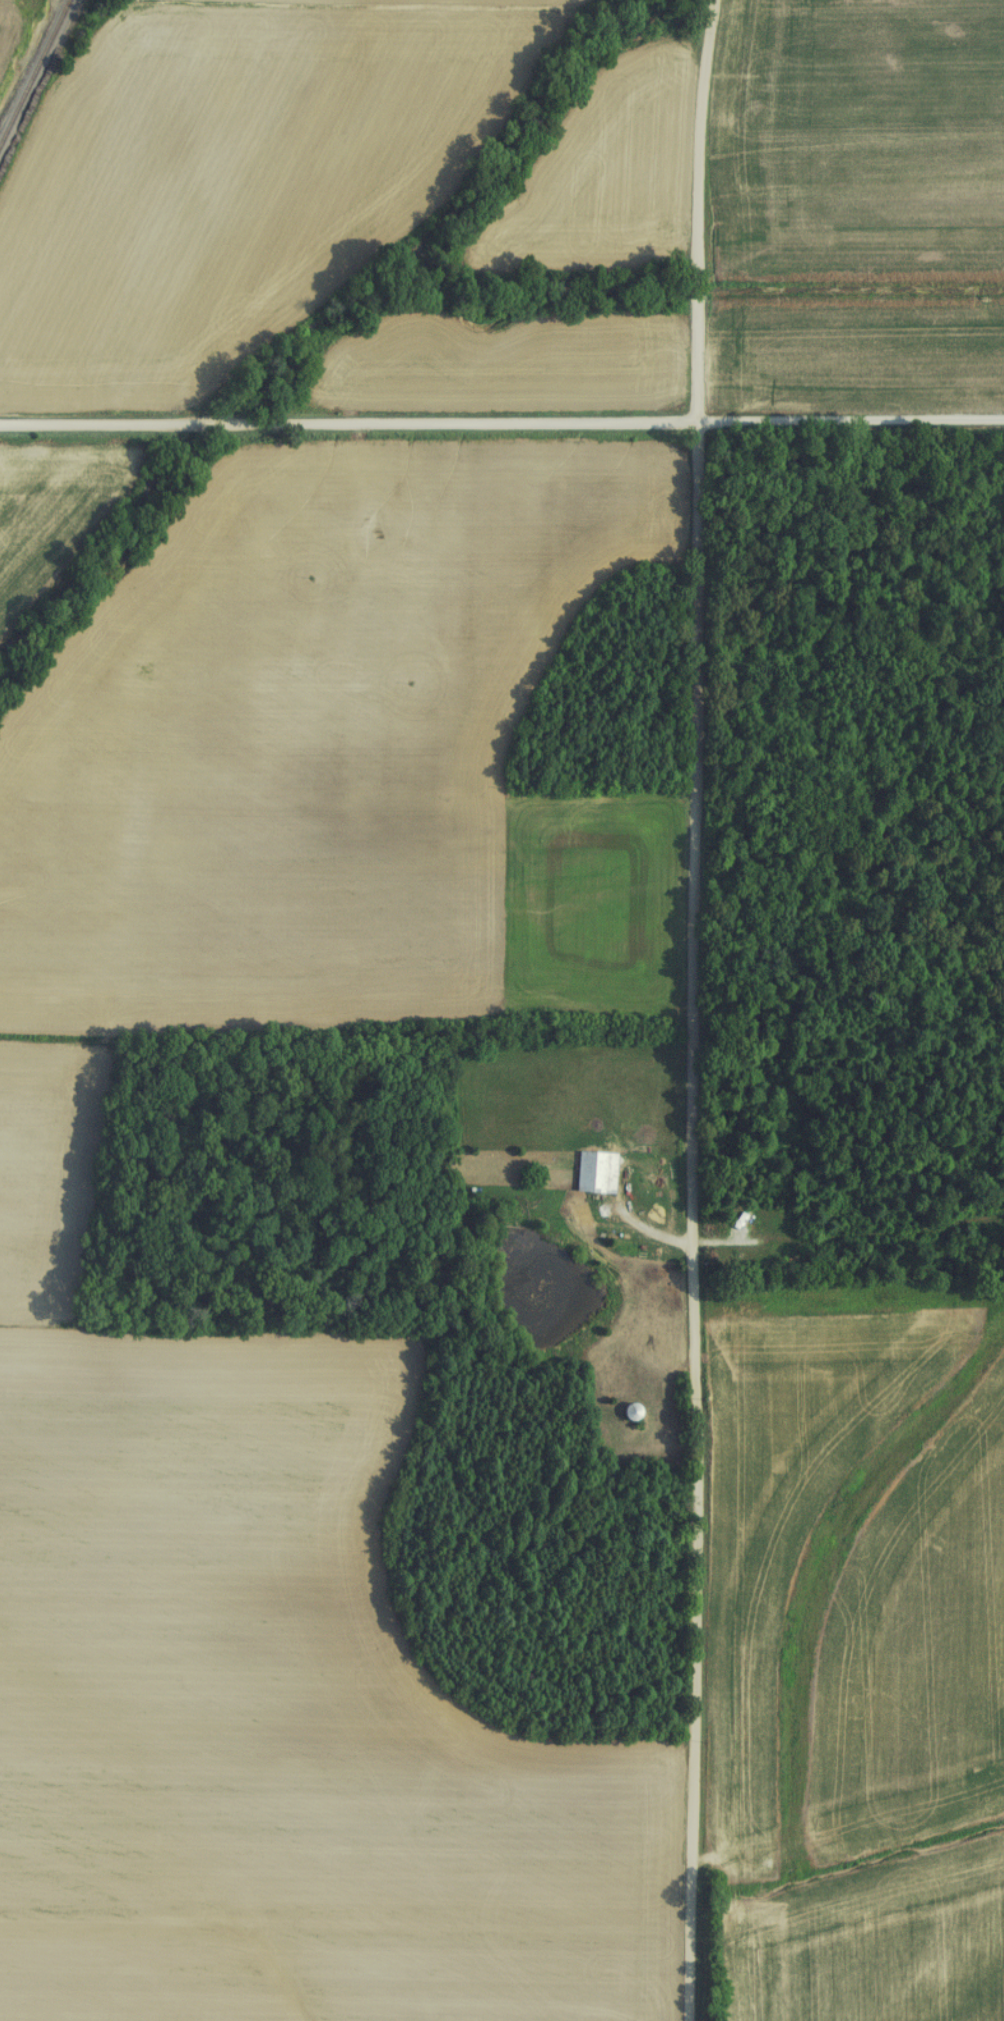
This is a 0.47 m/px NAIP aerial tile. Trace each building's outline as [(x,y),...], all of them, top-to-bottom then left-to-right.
[(612,1153),(573,1152),(571,1192),(611,1194),(612,1153)] [(634,1406),(620,1404),(617,1419),(632,1421),(634,1406)]
